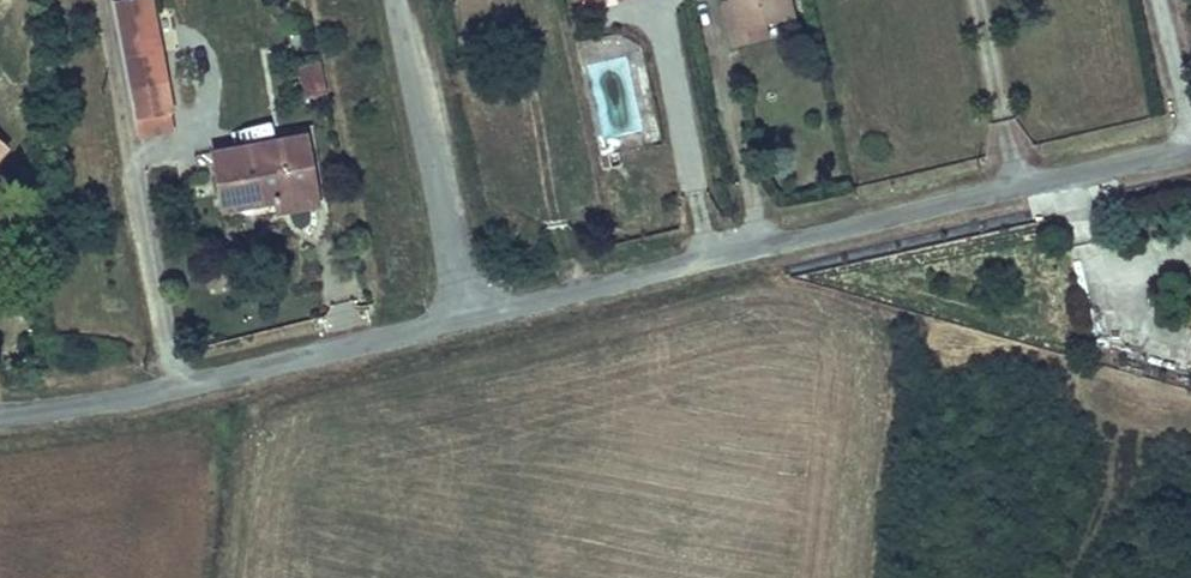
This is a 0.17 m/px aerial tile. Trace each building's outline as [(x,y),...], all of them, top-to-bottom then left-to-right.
[(150,0),(128,0),(114,3),(130,85),(165,79),(150,0)] [(731,0),(726,0),(722,1),(730,40),(767,32),(765,23),(737,29),(731,0)] [(788,0),(731,0),(737,29),(765,23),(792,18),(788,0)] [(328,93),(321,62),(319,63),(319,65),(325,91),(326,93),(328,93)] [(319,65),(319,63),(299,67),(306,98),(326,93),(325,91),(319,65)] [(655,140),(655,82),(594,81),(594,140),(655,140)] [(314,186),(305,134),(213,151),(223,209),(276,199),(278,198),(276,188),(284,187),(284,191),(314,186)] [(8,146),(0,138),(0,155),(8,146)] [(620,166),(617,152),(607,154),(610,168),(620,166)] [(318,204),(314,186),(284,191),(284,187),(276,188),(278,198),(276,199),(278,211),(318,204)]
